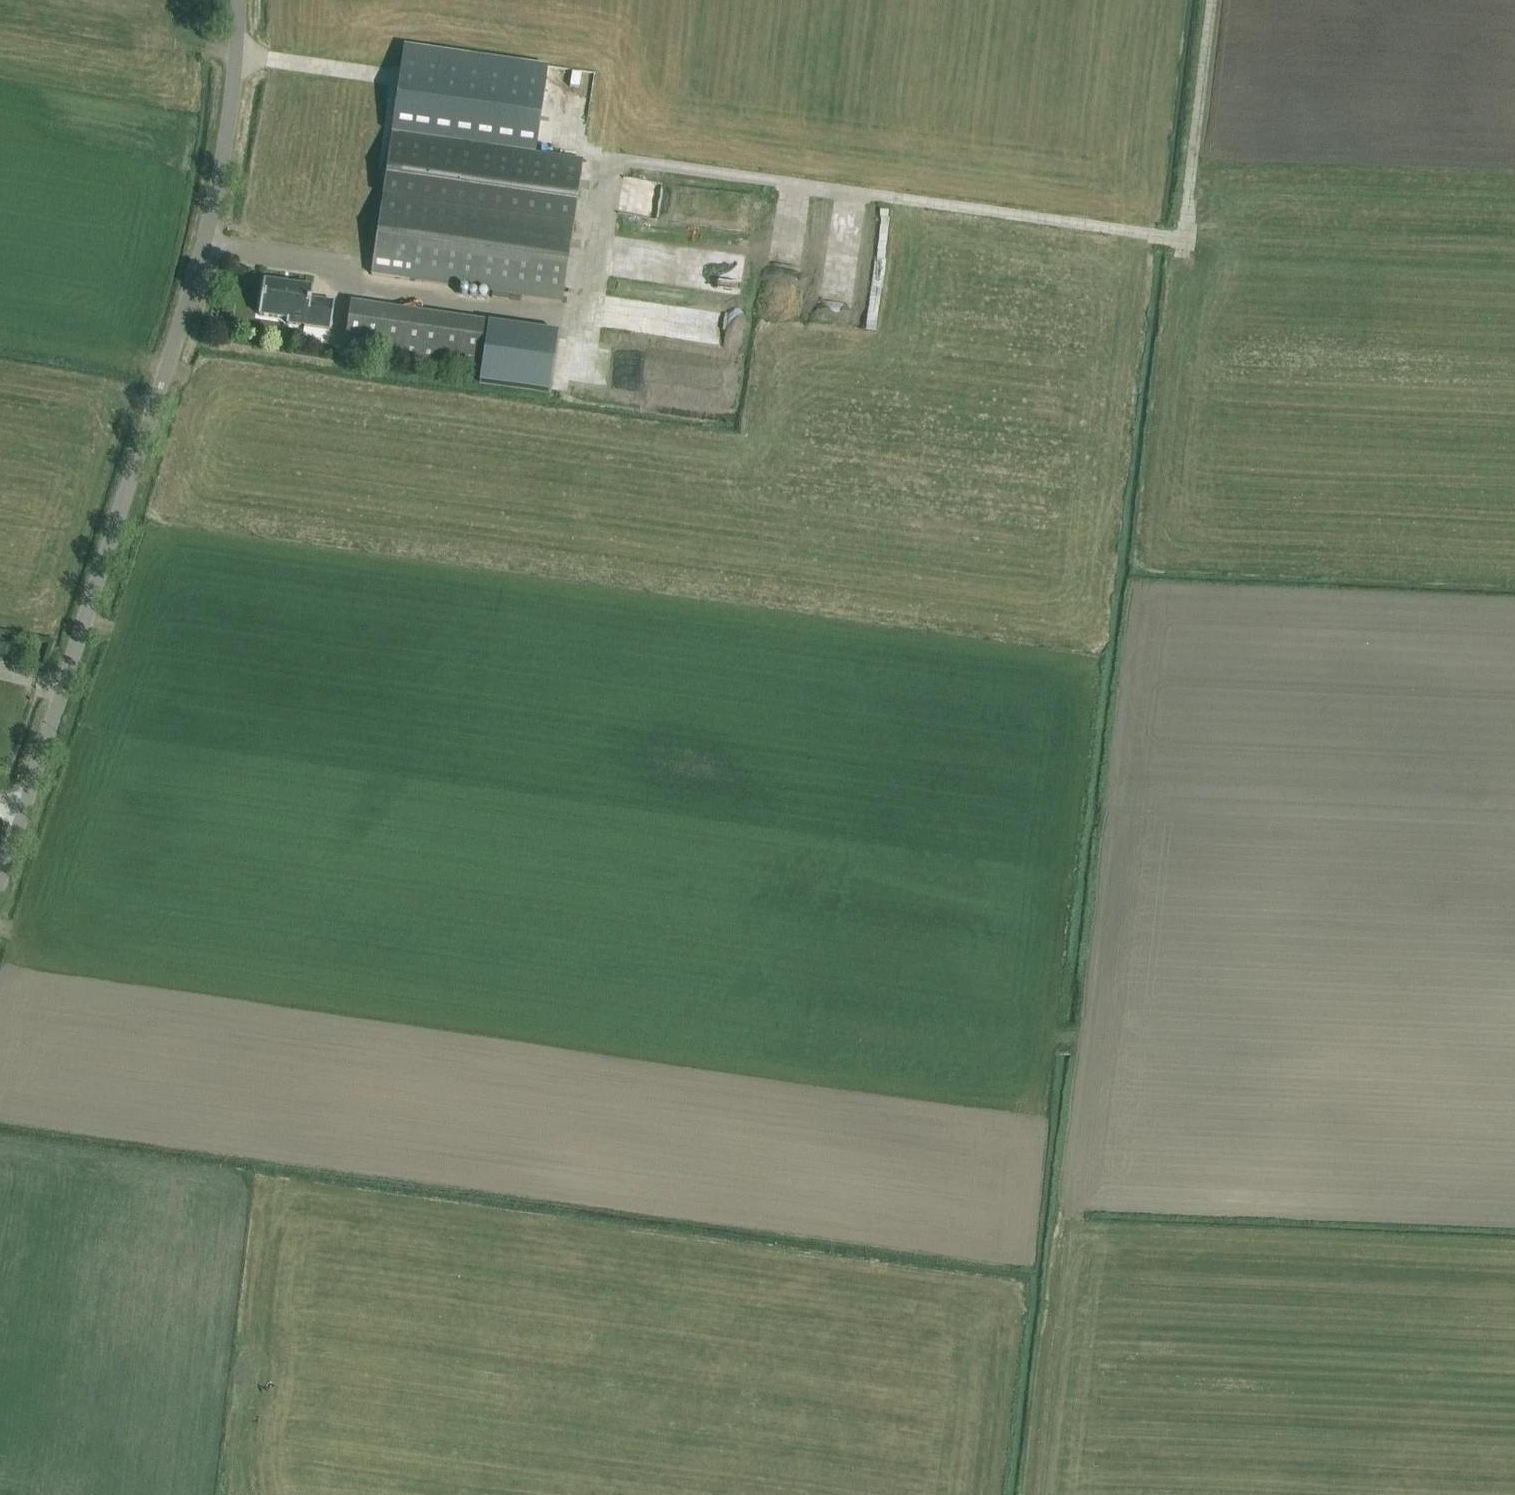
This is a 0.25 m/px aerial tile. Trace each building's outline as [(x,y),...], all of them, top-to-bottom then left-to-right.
[(561,302),(581,162),(533,155),(546,68),(403,47),(370,274),(561,302)] [(628,199),(663,204),(665,189),(669,190),(671,174),(645,170),(644,176),(631,175),(628,199)] [(846,241),(845,258),(869,259),(869,242),(846,241)] [(286,323),(330,329),(334,303),(310,299),(312,288),(264,281),(259,315),(287,319),(286,323)] [(477,370),(484,322),(350,302),(343,350),(477,370)] [(555,333),(524,328),(486,323),(477,383),(546,393),(555,333)]
